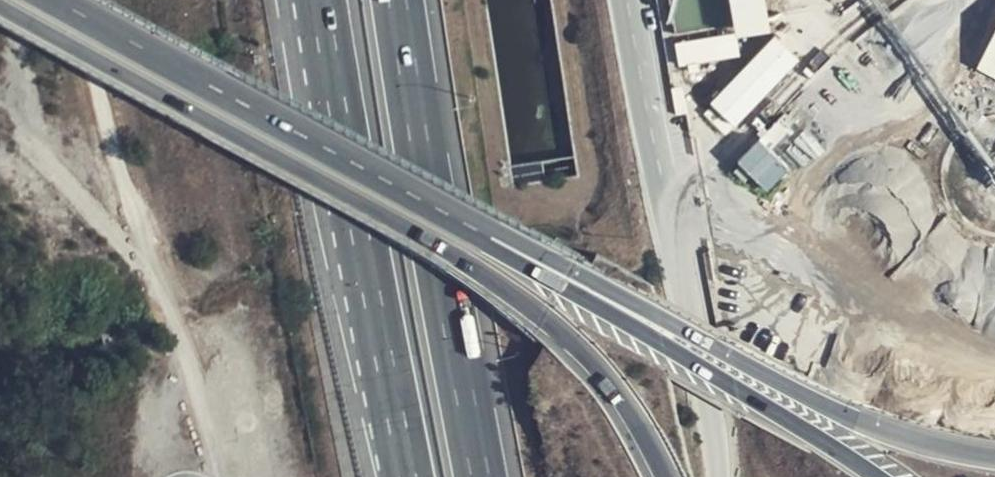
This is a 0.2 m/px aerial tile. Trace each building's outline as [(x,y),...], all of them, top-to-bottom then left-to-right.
[(679,50),(781,32),(777,10),(740,16),(737,0),(670,0),(679,50)] [(777,31),(712,99),(737,123),(802,56),(777,31)] [(978,69),(994,78),(994,38),(978,69)] [(787,147),(808,169),(843,135),(822,114),(787,147)] [(762,135),(738,159),(769,189),(793,165),(762,135)]
